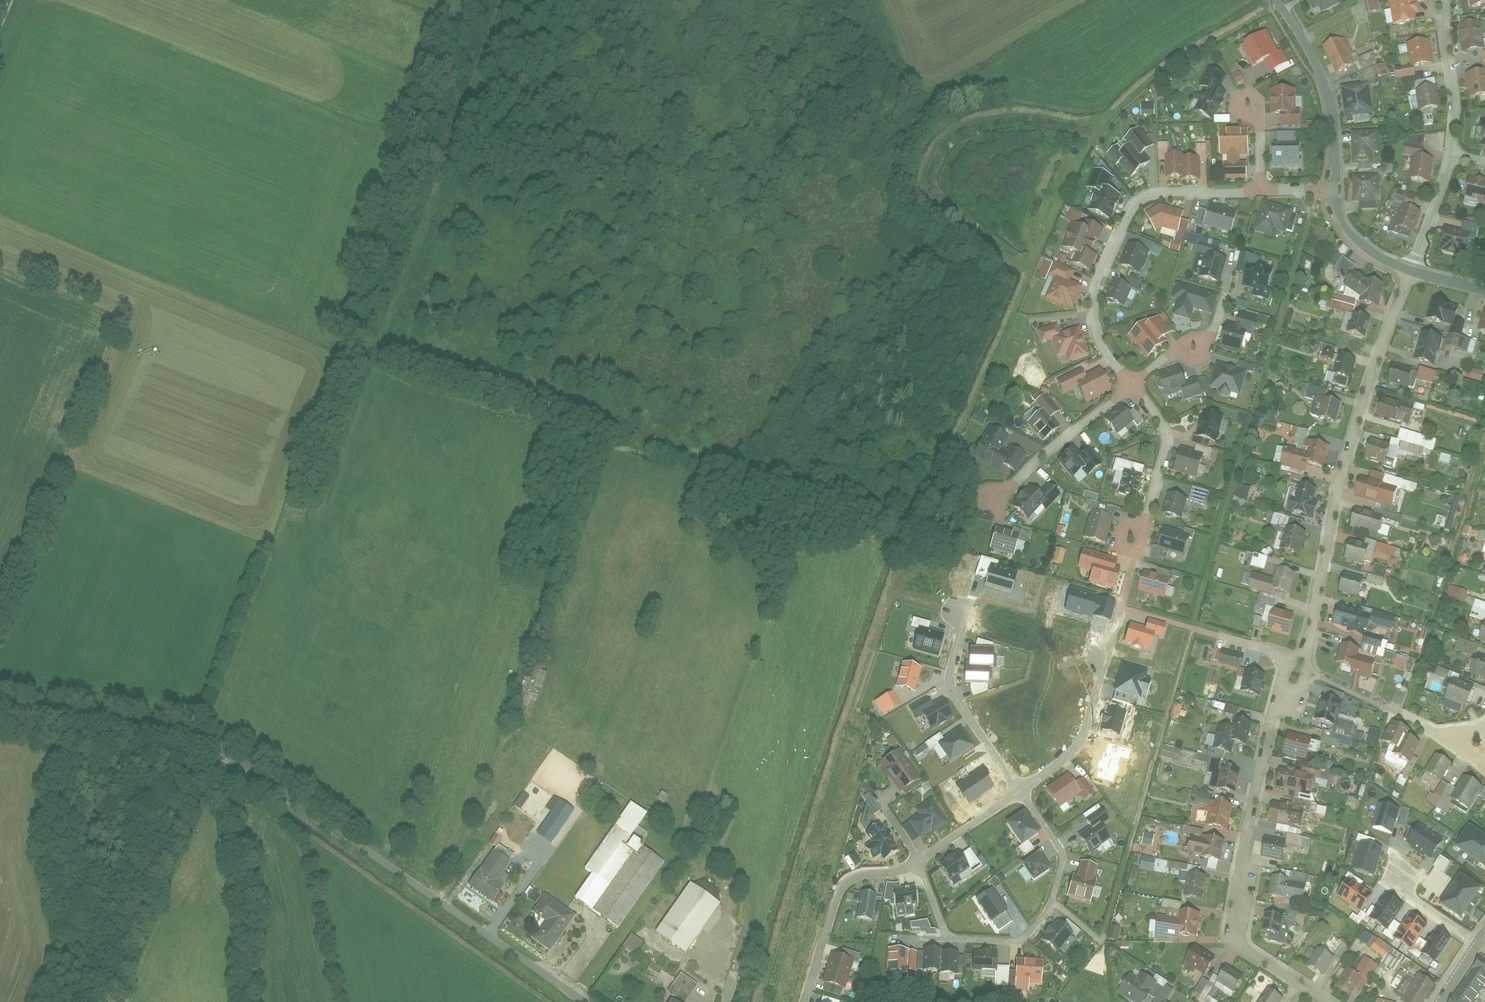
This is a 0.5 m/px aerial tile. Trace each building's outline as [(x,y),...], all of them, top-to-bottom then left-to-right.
[(1338,0),(1309,0),(1314,10),(1319,7),(1322,12),(1339,3),(1338,0)] [(1372,12),(1383,11),(1382,0),(1371,0),(1372,12)] [(1391,21),(1410,17),(1408,9),(1413,7),(1412,0),(1386,0),(1391,21)] [(1335,17),(1315,28),(1339,72),(1355,62),(1358,80),(1342,84),(1344,114),(1371,111),(1367,82),(1376,80),(1370,49),(1355,54),(1335,17)] [(1458,21),(1461,49),(1467,48),(1469,67),(1464,68),(1467,94),(1484,92),(1484,54),(1479,18),(1458,21)] [(1284,64),(1265,31),(1240,46),(1245,55),(1252,67),(1263,61),(1270,72),(1284,64)] [(1431,63),(1428,38),(1403,41),(1406,62),(1395,64),(1397,79),(1406,78),(1407,87),(1416,86),(1417,94),(1408,95),(1409,107),(1438,104),(1435,80),(1426,82),(1425,74),(1415,75),(1414,65),(1431,63)] [(1212,120),(1225,94),(1218,91),(1225,78),(1209,69),(1200,87),(1204,89),(1193,110),(1212,120)] [(1235,74),(1239,85),(1248,81),(1245,71),(1235,74)] [(1295,89),(1270,89),(1270,113),(1281,112),(1281,127),(1300,126),(1299,110),(1295,110),(1295,89)] [(1159,114),(1159,103),(1145,104),(1146,115),(1159,114)] [(1425,110),(1425,122),(1436,122),(1436,109),(1425,110)] [(1476,141),(1484,143),(1484,122),(1481,121),(1476,141)] [(1153,144),(1138,127),(1123,140),(1128,146),(1122,152),(1117,146),(1106,155),(1116,165),(1118,163),(1131,178),(1147,163),(1140,155),(1153,144)] [(1373,128),(1347,129),(1349,159),(1374,158),(1373,128)] [(1248,129),(1219,129),(1219,155),(1226,155),(1227,162),(1223,162),(1223,179),(1246,179),(1246,162),(1239,162),(1239,155),(1248,155),(1248,129)] [(1276,143),(1276,163),(1302,162),(1302,143),(1299,143),(1299,132),(1281,132),(1281,143),(1276,143)] [(1406,175),(1423,179),(1430,151),(1420,149),(1421,134),(1404,134),(1400,151),(1412,153),(1406,175)] [(1182,155),(1164,156),(1165,177),(1180,177),(1180,183),(1197,182),(1197,159),(1182,159),(1182,155)] [(1110,220),(1120,196),(1107,190),(1112,176),(1094,168),(1085,188),(1094,192),(1087,210),(1110,220)] [(1375,171),(1352,172),(1353,202),(1377,201),(1375,171)] [(1463,199),(1484,204),(1484,201),(1484,187),(1466,183),(1463,199)] [(1392,222),(1409,229),(1419,206),(1409,201),(1412,194),(1397,187),(1392,198),(1400,202),(1392,222)] [(1291,210),(1262,201),(1253,230),(1274,237),(1277,230),(1284,233),(1291,210)] [(1165,203),(1148,214),(1159,232),(1168,226),(1183,231),(1189,211),(1165,203)] [(1209,226),(1235,233),(1242,211),(1214,203),(1212,210),(1204,208),(1199,225),(1209,228),(1209,226)] [(1070,218),(1080,222),(1084,212),(1074,208),(1070,218)] [(1082,228),(1072,224),(1063,247),(1075,252),(1071,263),(1087,269),(1094,252),(1084,248),(1089,237),(1098,241),(1103,228),(1085,221),(1082,228)] [(1469,236),(1441,227),(1434,248),(1461,258),(1469,236)] [(1200,276),(1220,282),(1226,258),(1216,255),(1219,244),(1199,239),(1196,251),(1206,253),(1200,276)] [(1139,274),(1149,252),(1129,243),(1119,265),(1139,274)] [(1069,264),(1070,255),(1064,254),(1062,262),(1069,264)] [(1037,272),(1042,274),(1049,259),(1044,257),(1037,272)] [(1341,328),(1361,334),(1367,317),(1352,312),(1357,297),(1375,302),(1383,279),(1358,271),(1341,258),(1332,267),(1345,277),(1341,292),(1334,289),(1332,295),(1325,293),(1322,304),(1346,312),(1341,328)] [(1250,260),(1242,285),(1265,293),(1273,268),(1250,260)] [(1071,311),(1082,287),(1069,281),(1073,271),(1054,262),(1048,276),(1053,279),(1044,299),(1071,311)] [(1123,307),(1131,287),(1113,280),(1105,299),(1123,307)] [(1218,294),(1177,282),(1167,314),(1189,321),(1194,308),(1212,313),(1218,294)] [(1421,327),(1415,354),(1432,358),(1434,348),(1440,349),(1441,342),(1473,349),(1476,335),(1466,333),(1469,319),(1452,315),(1455,301),(1427,294),(1422,318),(1446,323),(1444,333),(1421,327)] [(1242,300),(1240,307),(1250,309),(1251,301),(1242,300)] [(1155,313),(1127,337),(1146,359),(1165,343),(1163,340),(1172,332),(1155,313)] [(1237,326),(1225,323),(1219,349),(1241,354),(1246,333),(1252,334),(1256,317),(1240,313),(1237,326)] [(1088,355),(1078,326),(1059,333),(1056,325),(1037,332),(1041,342),(1050,339),(1056,357),(1065,354),(1067,362),(1088,355)] [(1335,371),(1348,376),(1355,358),(1325,348),(1321,358),(1337,364),(1335,371)] [(1237,359),(1233,371),(1250,377),(1254,365),(1237,359)] [(1393,361),(1387,380),(1408,386),(1412,376),(1430,382),(1434,368),(1411,360),(1409,366),(1393,361)] [(1179,366),(1156,373),(1165,397),(1180,392),(1183,400),(1201,394),(1196,378),(1184,381),(1179,366)] [(1214,367),(1207,390),(1214,392),(1213,396),(1225,400),(1226,396),(1235,399),(1242,375),(1214,367)] [(1084,402),(1110,390),(1099,368),(1084,375),(1081,369),(1057,381),(1063,394),(1076,387),(1084,402)] [(1484,373),(1484,369),(1475,368),(1473,379),(1484,380),(1484,373)] [(1309,413),(1331,419),(1337,396),(1321,392),(1324,383),(1308,378),(1303,397),(1313,400),(1309,413)] [(1027,406),(1034,415),(1023,425),(1038,443),(1051,432),(1042,421),(1056,409),(1042,393),(1027,406)] [(1412,403),(1382,394),(1377,411),(1397,417),(1399,410),(1420,416),(1424,403),(1413,400),(1412,403)] [(1137,428),(1145,421),(1134,407),(1126,414),(1137,428)] [(1100,425),(1112,439),(1131,424),(1119,409),(1100,425)] [(1223,418),(1203,412),(1196,436),(1215,442),(1223,418)] [(1234,414),(1231,424),(1245,429),(1248,418),(1234,414)] [(972,415),(968,424),(979,429),(984,420),(972,415)] [(1368,437),(1363,457),(1390,464),(1395,446),(1420,453),(1422,445),(1430,447),(1433,435),(1399,426),(1397,435),(1386,432),(1384,441),(1368,437)] [(977,436),(967,457),(996,471),(1000,464),(1010,473),(1023,458),(999,447),(1004,436),(986,428),(981,438),(977,436)] [(1287,447),(1281,466),(1305,473),(1308,464),(1322,468),(1328,446),(1310,441),(1306,440),(1308,431),(1298,428),(1294,443),(1296,444),(1295,449),(1287,447)] [(1194,443),(1192,453),(1204,456),(1207,446),(1194,443)] [(1062,453),(1052,462),(1067,478),(1074,471),(1081,478),(1097,463),(1082,447),(1069,460),(1062,453)] [(1453,463),(1455,455),(1445,453),(1443,461),(1453,463)] [(1171,456),(1166,472),(1193,479),(1197,463),(1171,456)] [(1129,463),(1113,459),(1111,468),(1127,472),(1129,463)] [(1352,510),(1348,523),(1377,531),(1380,520),(1388,523),(1395,501),(1387,499),(1391,485),(1402,488),(1405,477),(1380,470),(1377,480),(1358,474),(1353,492),(1382,501),(1377,517),(1352,510)] [(1115,496),(1132,500),(1139,477),(1122,472),(1115,496)] [(1167,483),(1158,514),(1179,520),(1187,489),(1167,483)] [(1251,500),(1254,487),(1241,483),(1238,497),(1251,500)] [(1284,511),(1313,519),(1317,502),(1313,501),(1316,487),(1299,483),(1294,499),(1288,498),(1284,511)] [(1029,526),(1040,511),(1043,514),(1058,495),(1045,484),(1033,500),(1025,494),(1011,512),(1029,526)] [(1190,489),(1186,504),(1201,508),(1205,494),(1190,489)] [(1452,529),(1462,502),(1457,500),(1446,527),(1452,529)] [(1104,508),(1084,502),(1082,512),(1102,517),(1104,508)] [(1270,522),(1280,525),(1282,520),(1292,523),(1294,517),(1273,511),(1270,522)] [(1088,514),(1079,541),(1100,547),(1109,521),(1088,514)] [(1021,532),(994,526),(988,550),(1014,557),(1021,532)] [(1299,556),(1306,533),(1291,529),(1284,551),(1299,556)] [(1159,531),(1153,549),(1183,558),(1189,541),(1159,531)] [(1442,534),(1432,538),(1435,546),(1445,543),(1442,534)] [(1347,538),(1342,555),(1363,561),(1365,553),(1374,556),(1376,549),(1397,555),(1399,544),(1373,537),(1371,544),(1347,538)] [(1065,563),(1068,549),(1059,548),(1057,562),(1065,563)] [(1085,574),(1083,584),(1108,591),(1112,575),(1108,574),(1111,561),(1077,552),(1072,570),(1085,574)] [(1363,567),(1361,577),(1383,583),(1387,566),(1372,562),(1370,569),(1363,567)] [(968,566),(962,588),(1008,600),(1014,578),(968,566)] [(1253,576),(1249,589),(1287,601),(1294,575),(1276,570),(1273,581),(1253,576)] [(1341,572),(1336,589),(1354,594),(1359,578),(1341,572)] [(1139,574),(1133,591),(1160,599),(1166,582),(1139,574)] [(1103,597),(1071,588),(1064,610),(1096,619),(1103,597)] [(1335,603),(1331,622),(1350,626),(1352,619),(1388,628),(1391,616),(1381,614),(1382,610),(1362,605),(1361,610),(1335,603)] [(1297,617),(1274,613),(1269,641),(1291,645),(1297,617)] [(1160,630),(1134,623),(1128,642),(1155,649),(1160,630)] [(948,635),(922,628),(916,650),(942,657),(948,635)] [(1484,675),(1484,656),(1472,651),(1476,641),(1459,634),(1452,652),(1469,658),(1465,667),(1484,675)] [(1380,656),(1383,644),(1357,637),(1355,643),(1340,640),(1335,659),(1351,663),(1348,671),(1367,676),(1373,654),(1380,656)] [(1197,657),(1204,659),(1209,644),(1201,642),(1197,657)] [(1233,688),(1256,693),(1261,667),(1240,663),(1242,652),(1220,647),(1216,665),(1236,669),(1233,688)] [(1000,669),(1000,654),(975,653),(975,668),(997,669),(1000,669)] [(1399,654),(1398,665),(1410,666),(1411,655),(1399,654)] [(926,668),(907,662),(902,680),(900,687),(919,693),(926,668)] [(1153,670),(1126,663),(1119,691),(1145,698),(1153,670)] [(1441,694),(1463,702),(1471,681),(1450,674),(1452,669),(1436,663),(1432,674),(1446,679),(1441,694)] [(996,683),(997,669),(975,668),(972,668),(971,682),(996,683)] [(1405,706),(1410,693),(1400,689),(1395,702),(1405,706)] [(1270,800),(1266,819),(1295,825),(1299,810),(1308,812),(1315,780),(1327,783),(1330,767),(1321,765),(1323,758),(1306,754),(1309,742),(1333,748),(1337,731),(1347,733),(1344,748),(1358,752),(1363,728),(1353,726),(1355,716),(1337,712),(1340,699),(1320,694),(1315,717),(1322,719),(1319,734),(1287,727),(1281,753),(1301,758),(1299,769),(1279,765),(1274,784),(1292,788),(1289,805),(1270,800)] [(958,716),(949,700),(926,713),(936,729),(958,716)] [(1205,733),(1245,742),(1251,717),(1236,714),(1239,704),(1219,700),(1217,710),(1230,713),(1228,723),(1208,719),(1205,733)] [(1407,729),(1391,722),(1382,741),(1398,749),(1407,729)] [(978,744),(966,727),(943,742),(955,760),(978,744)] [(914,777),(898,754),(908,746),(898,732),(885,741),(893,751),(874,765),(893,792),(914,777)] [(1423,745),(1408,737),(1396,758),(1411,767),(1423,745)] [(1182,761),(1186,750),(1169,744),(1165,756),(1182,761)] [(1450,761),(1434,751),(1418,776),(1435,786),(1427,799),(1442,809),(1449,799),(1465,808),(1480,784),(1460,771),(1452,784),(1441,777),(1450,761)] [(1216,790),(1236,794),(1240,773),(1220,769),(1223,754),(1210,752),(1205,776),(1218,778),(1216,790)] [(1063,773),(1041,789),(1055,809),(1075,795),(1080,802),(1090,795),(1078,779),(1071,784),(1063,773)] [(1359,783),(1356,793),(1366,796),(1368,785),(1359,783)] [(1196,790),(1194,803),(1206,805),(1208,793),(1196,790)] [(915,816),(905,823),(916,840),(927,833),(929,836),(946,825),(929,799),(911,811),(915,816)] [(1208,825),(1227,830),(1233,805),(1214,801),(1208,825)] [(561,803),(540,834),(555,844),(576,813),(561,803)] [(619,929),(665,862),(629,838),(644,814),(629,804),(583,870),(590,874),(573,899),(619,929)] [(1391,833),(1398,811),(1380,805),(1373,828),(1391,833)] [(1085,828),(1073,836),(1086,855),(1106,841),(1096,826),(1104,821),(1096,809),(1080,820),(1085,828)] [(1018,810),(1000,823),(1017,847),(1035,833),(1018,810)] [(1188,852),(1218,858),(1223,838),(1197,832),(1198,825),(1184,822),(1181,832),(1192,835),(1188,852)] [(862,848),(870,861),(876,857),(880,862),(896,852),(877,823),(862,833),(869,844),(862,848)] [(1431,859),(1443,842),(1419,826),(1407,843),(1431,859)] [(1470,828),(1456,848),(1484,867),(1484,838),(1470,828)] [(1144,843),(1156,846),(1159,835),(1147,832),(1144,843)] [(1264,835),(1260,855),(1279,859),(1282,845),(1298,848),(1301,837),(1284,833),(1283,838),(1264,835)] [(1381,849),(1363,843),(1354,869),(1372,875),(1381,849)] [(484,864),(468,885),(492,903),(504,886),(499,882),(514,863),(495,849),(489,857),(481,851),(476,858),(484,864)] [(1016,864),(1028,881),(1046,869),(1034,852),(1016,864)] [(939,863),(934,866),(949,887),(956,883),(952,877),(964,869),(953,853),(948,856),(947,854),(937,861),(939,863)] [(1438,866),(1448,873),(1455,862),(1445,855),(1438,866)] [(1160,870),(1160,857),(1145,857),(1144,870),(1160,870)] [(1068,875),(1061,898),(1085,905),(1091,882),(1088,881),(1092,867),(1075,863),(1072,876),(1068,875)] [(1302,876),(1275,870),(1270,897),(1287,901),(1284,916),(1267,912),(1263,929),(1270,931),(1269,937),(1284,940),(1288,921),(1303,925),(1306,909),(1300,908),(1306,878),(1314,880),(1316,871),(1303,869),(1302,876)] [(1202,901),(1205,877),(1187,874),(1183,898),(1202,901)] [(990,882),(996,890),(1005,884),(999,875),(990,882)] [(1461,919),(1481,890),(1461,876),(1441,905),(1461,919)] [(1361,911),(1372,896),(1349,880),(1338,895),(1361,911)] [(712,904),(686,885),(652,934),(678,953),(712,904)] [(920,887),(896,891),(900,918),(920,916),(918,905),(922,905),(920,887)] [(987,889),(970,901),(985,923),(1002,912),(987,889)] [(858,892),(853,920),(868,923),(873,895),(858,892)] [(529,939),(551,953),(575,918),(544,896),(530,915),(541,922),(529,939)] [(1386,930),(1402,906),(1386,896),(1371,919),(1386,930)] [(1155,914),(1154,940),(1175,941),(1175,932),(1196,933),(1197,910),(1180,910),(1180,899),(1163,899),(1163,914),(1155,914)] [(1411,949),(1426,926),(1411,916),(1395,939),(1411,949)] [(933,920),(914,921),(915,928),(923,928),(923,934),(940,934),(940,929),(933,930),(933,920)] [(1043,937),(1040,941),(1054,952),(1069,934),(1054,922),(1051,924),(1050,923),(1040,934),(1043,937)] [(1111,939),(1121,940),(1123,926),(1112,925),(1111,939)] [(1422,954),(1434,962),(1450,939),(1438,931),(1422,954)] [(1406,955),(1376,934),(1368,945),(1380,953),(1378,956),(1391,965),(1396,958),(1401,962),(1406,955)] [(1317,941),(1304,960),(1320,972),(1333,954),(1339,958),(1348,945),(1335,936),(1327,948),(1317,941)] [(856,954),(836,948),(833,958),(854,964),(856,954)] [(921,948),(920,973),(936,974),(936,976),(954,977),(955,953),(939,952),(939,949),(921,948)] [(905,950),(884,949),(882,974),(904,976),(905,973),(912,973),(913,953),(905,953),(905,950)] [(1216,963),(1199,950),(1191,962),(1208,974),(1216,963)] [(1344,962),(1331,980),(1345,990),(1349,983),(1356,988),(1365,976),(1372,980),(1381,968),(1360,954),(1351,967),(1344,962)] [(1006,968),(995,968),(995,955),(970,955),(970,975),(991,974),(991,991),(1006,991),(1006,968)] [(827,957),(817,988),(839,995),(850,964),(827,957)] [(1048,961),(1020,957),(1017,980),(1045,983),(1048,961)] [(1475,960),(1449,1001),(1482,1001),(1484,998),(1484,966),(1475,960)] [(1407,1001),(1418,1001),(1432,979),(1415,969),(1411,976),(1398,968),(1389,982),(1403,991),(1399,997),(1407,1001)] [(1245,983),(1229,971),(1220,984),(1236,995),(1245,983)] [(678,973),(665,992),(676,1000),(690,982),(678,973)] [(1149,978),(1143,986),(1133,978),(1119,996),(1127,1001),(1143,1001),(1149,993),(1161,1001),(1166,1001),(1171,995),(1149,978)] [(1275,991),(1266,1001),(1285,1001),(1287,1000),(1275,991)]
